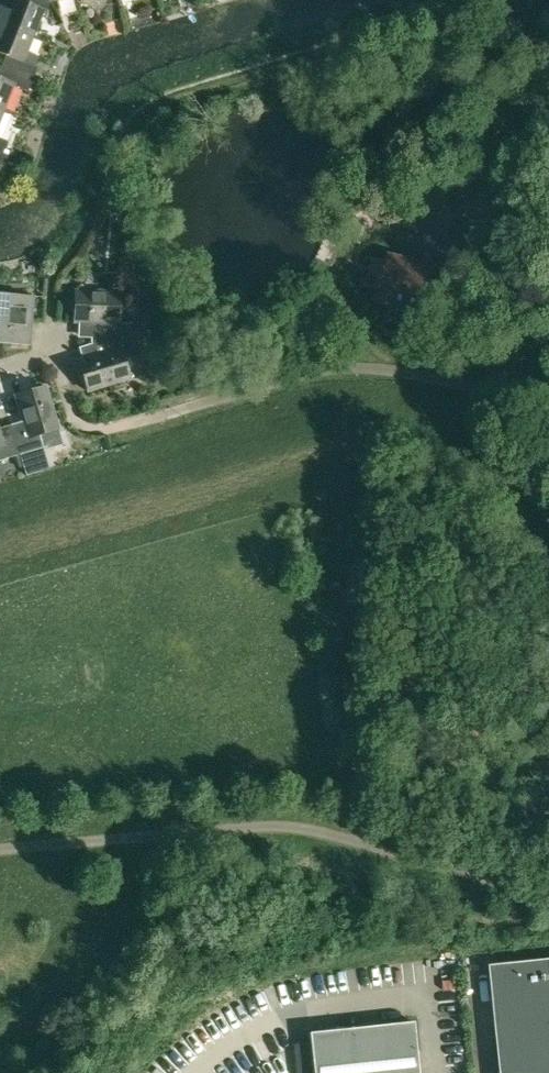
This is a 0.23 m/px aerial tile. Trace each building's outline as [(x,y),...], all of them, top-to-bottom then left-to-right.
[(50,3),(49,2),(45,0),(36,0),(33,8),(14,0),(4,0),(0,11),(0,23),(33,36),(43,11),(46,12),(50,3)] [(13,58),(8,69),(33,79),(37,68),(23,61),(33,36),(0,23),(0,53),(13,58)] [(33,80),(33,79),(8,69),(3,81),(0,80),(0,109),(3,110),(13,85),(28,92),(33,80)] [(3,167),(8,155),(4,154),(4,153),(0,152),(0,167),(3,167)] [(478,160),(483,174),(498,169),(494,155),(478,160)] [(391,255),(380,297),(395,300),(394,305),(422,312),(432,273),(418,269),(419,263),(391,255)] [(430,310),(447,314),(455,285),(439,280),(430,310)] [(119,323),(119,322),(120,293),(76,291),(75,321),(101,321),(103,340),(131,332),(130,323),(119,323)] [(29,345),(34,298),(0,294),(0,342),(29,345)] [(129,378),(124,359),(137,356),(132,339),(143,336),(142,329),(131,332),(103,340),(104,354),(78,361),(87,391),(129,378)] [(17,396),(24,421),(11,425),(24,467),(29,466),(30,467),(47,462),(43,448),(39,434),(58,428),(46,387),(17,396)] [(16,456),(20,468),(24,467),(11,425),(0,428),(0,461),(16,456)] [(502,1072),(548,1072),(548,959),(491,965),(502,1072)] [(191,1021),(201,1047),(241,1032),(231,1006),(191,1021)] [(414,1022),(310,1033),(314,1072),(419,1072),(414,1022)]
